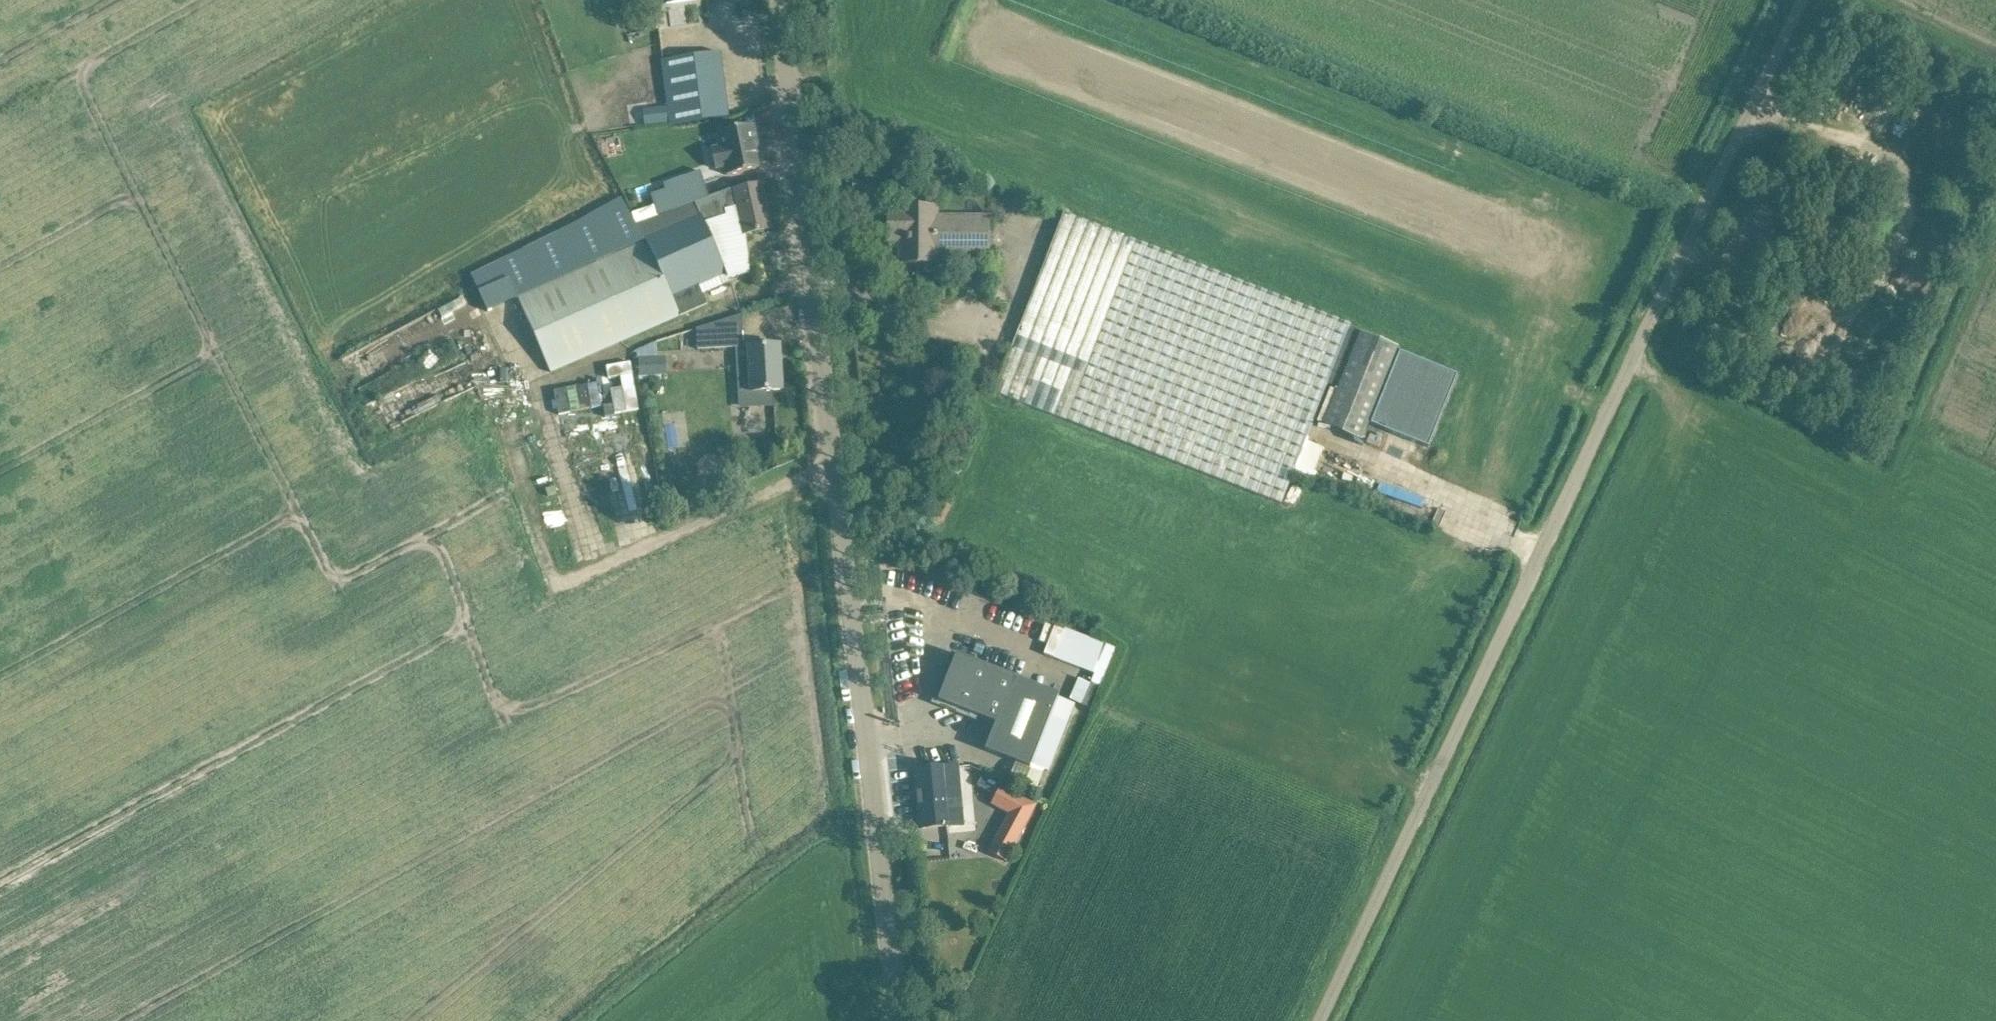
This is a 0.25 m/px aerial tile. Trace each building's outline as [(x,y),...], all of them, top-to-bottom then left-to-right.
[(720,53),(700,56),(662,61),(670,125),(728,117),(720,53)] [(759,169),(754,146),(757,145),(753,125),(718,132),(721,147),(711,149),(715,169),(725,168),(727,176),(759,169)] [(664,185),(672,212),(709,198),(700,172),(664,185)] [(501,262),(471,276),(488,312),(517,299),(550,373),(680,317),(707,305),(699,286),(726,274),(726,275),(727,274),(728,277),(749,273),(745,235),(771,229),(762,184),(732,190),(709,198),(659,217),(634,226),(629,216),(621,200),(568,229),(501,262)] [(1744,221),(1771,233),(1779,215),(1752,202),(1744,221)] [(936,208),(920,208),(900,207),(900,211),(888,211),(888,233),(900,233),(900,263),(936,263),(936,253),(988,254),(988,218),(936,218),(936,208)] [(1349,324),(1065,214),(996,393),(1280,503),(1349,324)] [(456,310),(479,301),(475,291),(452,300),(456,310)] [(742,315),(697,329),(656,342),(657,353),(743,348),(742,315)] [(1361,334),(1323,426),(1360,441),(1367,424),(1428,448),(1457,376),(1397,351),(1398,349),(1361,334)] [(747,348),(750,393),(783,391),(780,345),(747,348)] [(526,359),(513,363),(516,376),(530,373),(526,359)] [(1312,459),(1330,465),(1338,440),(1320,434),(1312,459)] [(621,490),(617,469),(627,467),(621,440),(610,442),(609,438),(599,440),(610,492),(621,490)] [(1360,466),(1355,477),(1377,485),(1381,474),(1360,466)] [(1090,682),(1099,686),(1114,649),(1065,629),(1064,632),(1054,628),(1044,654),(1093,674),(1090,682)] [(985,750),(1008,759),(1015,762),(1008,783),(1036,792),(1043,772),(1030,768),(1031,765),(1047,771),(1073,706),(1057,699),(1058,695),(956,655),(938,700),(996,723),(985,750)] [(1099,686),(1090,682),(1089,685),(1078,680),(1072,693),(1093,701),(1099,686)] [(961,803),(959,786),(958,766),(914,770),(920,829),(963,825),(961,803)] [(1035,802),(1000,783),(990,802),(1007,811),(997,831),(1015,841),(1035,802)]
